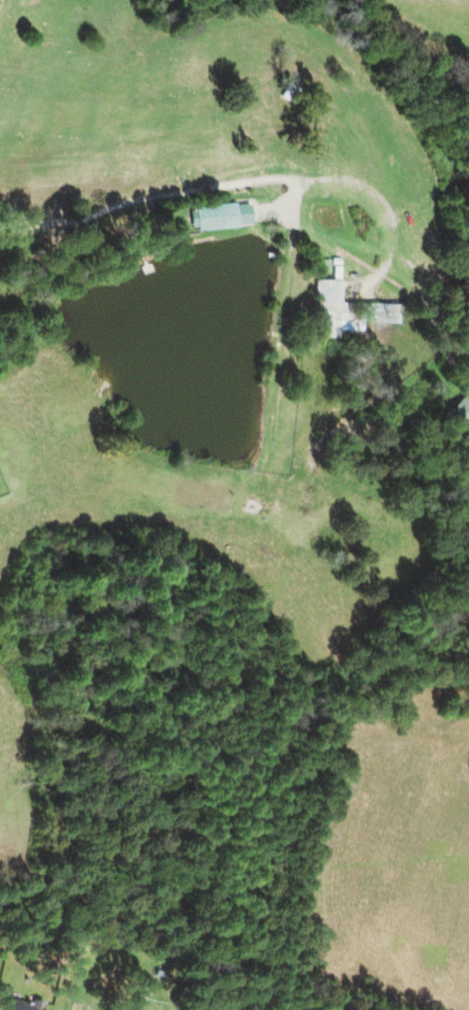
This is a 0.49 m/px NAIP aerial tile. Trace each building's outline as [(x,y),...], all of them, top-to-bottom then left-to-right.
[(284,95),(300,103),(307,88),(292,81),(284,95)] [(254,201),(197,206),(199,230),(256,224),(254,201)] [(347,323),(403,325),(404,304),(344,303),(345,280),(322,280),(321,339),(346,339),(347,323)] [(14,997),(10,1009),(44,1009),(45,1005),(14,997)]
